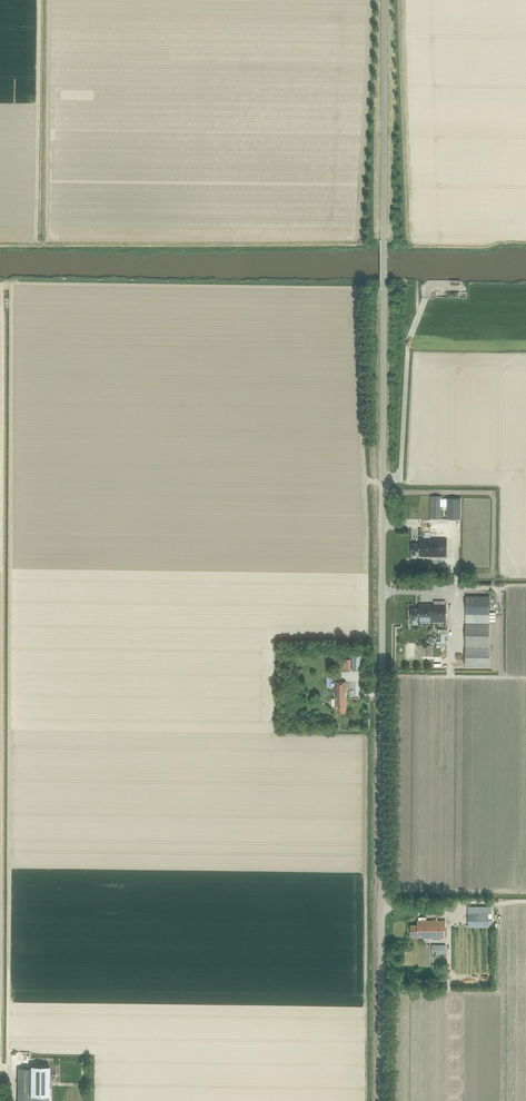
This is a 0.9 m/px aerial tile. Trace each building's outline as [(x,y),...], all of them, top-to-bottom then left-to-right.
[(442,499),(442,496),(431,496),(431,519),(442,519),(442,507),(447,507),(447,499),(442,499)] [(461,519),(461,499),(447,499),(447,507),(447,519),(461,519)] [(446,556),(446,539),(419,539),(419,544),(412,543),(412,554),(418,554),(418,556),(446,556)] [(489,612),(489,596),(466,596),(465,622),(495,622),(495,612),(489,612)] [(432,625),(432,621),(445,621),(445,622),(446,622),(446,604),(445,604),(445,601),(434,601),(434,604),(418,604),(418,609),(411,609),(411,619),(418,619),(418,625),(432,625)] [(489,623),(465,623),(465,666),(489,666),(489,623)] [(428,634),(425,639),(432,643),(435,638),(428,634)] [(352,652),(352,671),(362,671),(362,652),(352,652)] [(346,682),(335,682),(335,713),(346,713),(346,682)] [(492,906),(468,906),(468,927),(488,927),(488,921),(490,921),(490,918),(488,918),(488,913),(492,913),(492,906)] [(445,938),(445,921),(417,921),(417,925),(410,925),(410,936),(417,936),(417,938),(445,938)] [(445,954),(445,945),(431,945),(431,954),(445,954)] [(50,1095),(50,1066),(30,1066),(30,1069),(17,1069),(17,1092),(30,1092),(30,1095),(50,1095)] [(50,1100),(69,1100),(69,1098),(63,1098),(63,1092),(69,1092),(69,1091),(73,1091),(73,1097),(81,1097),(81,1090),(64,1089),(64,1087),(50,1087),(50,1100)] [(17,1092),(17,1100),(31,1100),(31,1096),(31,1095),(30,1095),(30,1092),(17,1092)]
